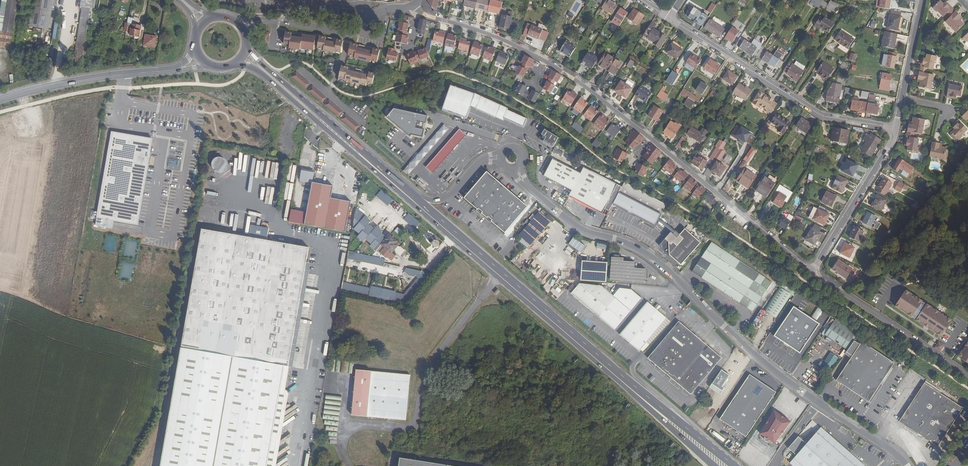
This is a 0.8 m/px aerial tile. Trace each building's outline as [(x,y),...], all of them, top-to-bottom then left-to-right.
[(17,0),(7,0),(2,31),(12,33),(17,0)] [(38,27),(43,0),(32,0),(28,25),(38,27)] [(38,27),(48,29),(53,0),(43,0),(38,27)] [(79,67),(81,68),(82,57),(85,35),(91,0),(83,0),(74,57),(72,67),(79,67)] [(434,11),(436,12),(439,0),(428,0),(434,9),(434,11)] [(475,8),(476,7),(477,0),(465,0),(464,2),(463,5),(475,8)] [(476,7),(488,10),(488,8),(490,1),(486,0),(477,0),(476,7)] [(494,0),(490,0),(490,1),(488,8),(495,10),(494,13),(499,14),(501,6),(502,6),(503,3),(500,2),(494,1),(494,0)] [(608,0),(606,0),(602,7),(612,14),(617,6),(608,0)] [(889,9),(890,0),(881,0),(881,4),(883,4),(882,8),(889,9)] [(947,13),(952,8),(947,3),(946,4),(945,2),(943,4),(940,0),(932,8),(936,11),(937,11),(943,17),(947,13)] [(711,14),(716,6),(712,4),(707,11),(711,14)] [(836,9),(830,5),(827,10),(833,14),(836,9)] [(855,8),(850,5),(847,10),(852,13),(855,8)] [(622,22),(628,13),(620,9),(615,17),(622,22)] [(644,16),(634,10),(628,18),(638,25),(644,16)] [(695,16),(693,14),(689,19),(693,22),(694,21),(701,25),(707,16),(698,10),(695,16)] [(951,16),(945,22),(956,32),(964,24),(961,20),(962,19),(960,17),(961,17),(956,11),(951,16)] [(512,20),(513,12),(509,12),(508,17),(503,16),(500,27),(510,29),(510,28),(512,20)] [(900,17),(890,14),(887,28),(898,30),(900,17)] [(829,32),(834,23),(824,17),(823,19),(820,16),(814,25),(818,27),(819,26),(829,32)] [(419,30),(418,33),(424,35),(428,20),(421,19),(418,29),(419,30)] [(512,20),(510,28),(518,29),(520,22),(512,20)] [(724,29),(710,20),(705,28),(719,37),(724,29)] [(399,34),(406,35),(409,23),(400,21),(398,30),(400,30),(399,34)] [(653,45),(654,43),(655,42),(648,38),(653,29),(657,31),(658,30),(654,28),(656,24),(652,22),(649,27),(645,33),(639,42),(643,44),(646,40),(653,45)] [(139,36),(142,37),(144,24),(141,24),(141,26),(132,24),(130,35),(139,36)] [(645,33),(649,27),(644,24),(640,30),(645,33)] [(542,30),(532,26),(529,35),(539,39),(542,30)] [(736,29),(732,27),(725,38),(729,41),(736,29)] [(657,31),(653,29),(648,38),(655,42),(654,43),(659,46),(666,37),(657,31)] [(548,33),(542,30),(539,39),(545,41),(548,33)] [(435,31),(433,40),(443,43),(446,32),(439,31),(439,32),(435,31)] [(854,39),(842,31),(836,41),(848,49),(854,39)] [(315,50),(316,36),(301,34),(301,36),(294,35),(294,33),(287,32),(285,44),(291,45),(291,48),(301,50),(301,48),(315,50)] [(894,41),(895,41),(897,34),(885,32),(882,46),(893,49),(894,41)] [(407,44),(409,36),(406,35),(399,34),(397,33),(395,41),(402,43),(407,44)] [(448,33),(445,45),(454,47),(457,36),(452,34),(448,33)] [(155,47),(156,36),(145,34),(144,45),(155,47)] [(328,38),(320,36),(318,48),(325,49),(324,51),(335,53),(335,51),(342,53),(344,40),(335,39),(335,41),(328,39),(328,38)] [(629,44),(619,37),(615,43),(625,50),(629,44)] [(458,48),(469,51),(471,42),(467,41),(467,39),(461,38),(458,48)] [(743,42),(739,39),(735,45),(746,52),(751,44),(744,40),(743,42)] [(762,44),(754,39),(751,44),(746,52),(752,56),(753,54),(757,48),(759,49),(762,44)] [(474,41),(470,53),(479,56),(483,44),(478,43),(478,42),(474,41)] [(567,41),(561,50),(570,56),(575,48),(571,45),(572,44),(567,41)] [(378,62),(381,50),(372,48),(372,49),(360,47),(360,45),(352,43),(349,55),(356,56),(355,58),(371,62),(371,60),(378,62)] [(682,50),(671,44),(666,52),(676,59),(682,50)] [(492,48),(487,46),(483,57),(491,61),(496,49),(493,47),(492,48)] [(396,49),(389,47),(386,59),(396,61),(398,53),(395,52),(396,49)] [(430,57),(426,48),(414,53),(416,56),(417,59),(420,58),(421,60),(430,57)] [(414,51),(406,54),(407,57),(410,63),(411,66),(419,62),(417,59),(416,56),(414,53),(414,51)] [(496,61),(506,65),(509,57),(506,55),(506,54),(500,51),(496,61)] [(765,54),(761,51),(757,57),(768,63),(773,56),(766,52),(765,54)] [(897,53),(889,52),(886,66),(894,68),(897,53)] [(591,69),(599,58),(593,54),(592,56),(588,53),(580,64),(585,67),(586,65),(591,69)] [(606,70),(614,58),(606,53),(599,65),(606,70)] [(701,60),(691,54),(686,63),(696,69),(701,60)] [(922,60),(921,67),(928,68),(933,69),(935,61),(936,61),(937,56),(927,54),(926,58),(924,58),(924,60),(922,60)] [(525,56),(521,62),(523,63),(529,67),(533,69),(535,65),(532,64),(534,61),(525,56)] [(783,62),(773,56),(768,63),(774,67),(776,65),(780,68),(783,62)] [(622,63),(614,58),(606,70),(614,75),(622,63)] [(627,66),(633,69),(636,61),(631,59),(627,66)] [(791,59),(783,70),(794,77),(793,79),(797,82),(804,71),(803,70),(794,64),(792,63),(793,61),(791,59)] [(719,66),(710,60),(704,69),(713,75),(719,66)] [(796,61),(794,64),(803,70),(805,67),(796,61)] [(834,69),(823,62),(816,71),(820,73),(819,75),(827,80),(834,69)] [(515,73),(523,78),(529,67),(523,63),(521,67),(519,66),(515,73)] [(351,68),(343,66),(340,81),(346,82),(346,80),(367,85),(368,82),(373,83),(376,73),(371,71),(370,75),(351,71),(351,68)] [(550,74),(548,72),(546,76),(549,78),(555,82),(557,83),(561,76),(552,71),(550,74)] [(676,74),(672,71),(667,79),(666,81),(670,84),(676,74)] [(737,77),(728,71),(723,79),(732,85),(737,77)] [(927,73),(920,72),(918,79),(919,79),(919,81),(920,82),(919,87),(931,89),(934,75),(927,73)] [(311,85),(298,73),(293,78),(307,90),(311,85)] [(888,90),(891,75),(880,73),(879,78),(882,78),(880,89),(888,90)] [(555,82),(549,78),(543,88),(551,93),(555,86),(553,85),(555,82)] [(703,94),(708,86),(701,81),(696,90),(703,94)] [(515,92),(525,97),(528,91),(525,90),(527,87),(526,86),(524,85),(520,83),(515,92)] [(746,101),(751,92),(745,88),(739,83),(733,92),(746,101)] [(614,93),(625,99),(630,90),(624,86),(620,84),(614,93)] [(948,90),(947,97),(954,98),(954,97),(956,97),(956,95),(961,96),(963,86),(958,85),(958,86),(949,84),(948,90)] [(475,94),(451,85),(442,109),(467,118),(472,104),(477,107),(476,109),(496,118),(497,115),(524,127),(527,119),(508,111),(508,109),(482,97),(481,98),(475,95),(475,94)] [(641,86),(635,95),(646,102),(652,93),(641,86)] [(328,99),(315,87),(310,92),(323,104),(328,99)] [(688,97),(689,98),(691,94),(683,88),(681,92),(688,97)] [(528,91),(525,97),(535,103),(540,94),(536,92),(533,90),(531,93),(528,91)] [(663,92),(661,90),(657,96),(664,100),(668,95),(663,92)] [(852,91),(845,90),(843,99),(846,100),(852,91)] [(770,115),(777,104),(772,101),(773,100),(769,97),(768,99),(764,96),(764,95),(759,91),(753,101),(754,102),(753,104),(758,107),(759,105),(766,110),(765,112),(770,115)] [(840,94),(828,91),(826,100),(838,103),(840,94)] [(870,92),(862,91),(861,98),(868,99),(869,95),(870,92)] [(565,99),(573,105),(580,97),(574,93),(573,94),(570,92),(565,99)] [(581,97),(573,108),(581,113),(588,104),(584,100),(581,97)] [(690,108),(695,101),(689,98),(688,97),(687,99),(684,104),(690,108)] [(850,109),(866,112),(868,103),(859,101),(852,100),(850,109)] [(344,113),(331,101),(326,106),(339,118),(344,113)] [(879,105),(868,103),(866,112),(877,114),(879,105)] [(591,105),(584,115),(591,121),(598,112),(594,108),(591,105)] [(663,112),(654,106),(648,115),(657,121),(663,112)] [(425,125),(427,118),(394,109),(386,118),(410,138),(411,136),(422,139),(424,131),(423,131),(424,125),(425,125)] [(602,114),(594,124),(603,131),(611,121),(602,114)] [(791,122),(777,114),(771,122),(780,127),(778,130),(783,133),(791,122)] [(360,128),(347,116),(343,121),(356,133),(360,128)] [(915,133),(922,134),(925,120),(913,117),(912,122),(911,122),(910,124),(909,124),(907,131),(915,133)] [(812,125),(802,118),(796,126),(806,133),(812,125)] [(963,125),(958,120),(953,125),(954,126),(953,128),(954,129),(951,132),(952,134),(956,138),(957,139),(958,140),(962,136),(961,135),(967,129),(963,125)] [(576,121),(572,126),(582,133),(585,128),(576,121)] [(673,138),(680,126),(675,123),(675,124),(671,121),(664,132),(673,138)] [(404,170),(409,175),(450,128),(444,123),(404,170)] [(606,131),(615,138),(621,129),(616,125),(615,126),(612,124),(606,131)] [(745,142),(751,133),(741,127),(740,128),(736,126),(731,134),(735,137),(735,136),(740,139),(745,142)] [(692,127),(688,134),(700,142),(702,139),(705,141),(707,137),(705,136),(707,132),(703,128),(702,129),(699,127),(697,130),(692,127)] [(849,131),(834,128),(831,140),(847,143),(849,131)] [(559,138),(546,130),(542,138),(544,140),(543,141),(553,147),(559,138)] [(152,142),(148,137),(112,131),(96,226),(110,228),(111,220),(114,221),(138,224),(149,160),(150,160),(150,158),(149,158),(152,142)] [(644,139),(635,131),(630,136),(639,144),(640,144),(644,139)] [(457,137),(453,142),(458,146),(462,141),(466,136),(461,132),(457,137)] [(871,156),(881,140),(871,134),(870,136),(867,133),(863,139),(867,141),(861,150),(871,156)] [(625,142),(634,150),(639,144),(630,136),(625,142)] [(913,138),(906,136),(905,143),(906,144),(906,146),(908,146),(907,150),(917,153),(918,147),(917,147),(919,139),(913,138)] [(686,140),(682,137),(676,147),(680,149),(686,140)] [(593,144),(599,148),(602,142),(596,139),(593,144)] [(726,143),(723,141),(719,148),(720,149),(715,157),(719,160),(725,152),(722,150),(726,143)] [(453,142),(449,146),(449,147),(454,151),(458,146),(453,142)] [(931,149),(929,157),(944,160),(944,158),(946,152),(946,150),(946,148),(941,147),(941,145),(939,145),(939,144),(932,142),(931,149)] [(652,145),(647,150),(648,151),(657,158),(661,153),(652,145)] [(454,151),(449,147),(445,151),(441,156),(446,160),(450,155),(454,151)] [(710,158),(712,159),(713,160),(715,157),(720,149),(719,148),(717,147),(714,151),(712,154),(710,158)] [(619,149),(614,158),(622,162),(624,159),(625,159),(628,154),(619,149)] [(657,158),(648,151),(643,157),(652,164),(657,158)] [(694,164),(700,155),(701,154),(698,152),(694,157),(695,157),(691,162),(694,164)] [(241,154),(238,173),(253,176),(255,159),(244,158),(245,155),(241,154)] [(745,160),(748,162),(750,163),(754,158),(748,154),(744,159),(745,160)] [(219,155),(214,166),(223,171),(228,160),(219,155)] [(694,164),(703,169),(708,162),(706,161),(707,159),(700,155),(694,164)] [(180,169),(181,159),(170,159),(169,169),(180,169)] [(257,159),(256,176),(265,177),(266,160),(257,159)] [(572,191),(569,196),(602,214),(617,184),(584,167),(581,173),(553,159),(544,176),(572,191)] [(663,168),(671,174),(677,167),(674,165),(675,164),(670,159),(665,165),(663,168)] [(748,162),(745,160),(738,169),(741,171),(748,162)] [(858,165),(847,160),(842,171),(853,176),(858,165)] [(635,173),(643,177),(648,167),(638,162),(635,168),(637,169),(635,173)] [(726,167),(717,162),(711,171),(720,177),(726,167)] [(940,171),(941,165),(930,162),(929,168),(940,171)] [(909,168),(901,163),(894,174),(902,179),(909,168)] [(680,169),(674,176),(682,183),(689,175),(684,171),(683,172),(680,169)] [(756,176),(745,169),(737,181),(748,188),(756,176)] [(301,180),(312,183),(314,173),(302,171),(301,180)] [(505,233),(528,207),(487,171),(464,198),(505,233)] [(769,175),(767,179),(774,183),(777,180),(776,179),(771,175),(769,175)] [(848,180),(838,176),(832,188),(842,193),(848,180)] [(684,186),(690,191),(698,182),(691,177),(684,186)] [(774,183),(764,177),(755,190),(766,197),(774,183)] [(879,189),(877,192),(884,195),(885,193),(886,193),(892,183),(884,179),(878,189),(879,189)] [(333,186),(314,182),(306,224),(345,232),(351,202),(331,198),(333,186)] [(624,182),(613,204),(629,211),(628,212),(632,214),(632,213),(656,225),(666,204),(660,201),(624,182)] [(610,210),(622,187),(617,184),(605,208),(610,210)] [(693,193),(699,199),(707,190),(700,184),(693,193)] [(393,200),(381,190),(376,195),(388,205),(393,200)] [(787,197),(777,190),(770,201),(780,207),(787,197)] [(716,197),(709,192),(703,199),(713,207),(717,201),(714,199),(716,197)] [(836,196),(827,192),(822,202),(831,206),(836,196)] [(881,211),(881,210),(884,206),(887,200),(877,195),(871,206),(881,211)] [(771,205),(767,203),(761,215),(766,217),(771,205)] [(824,211),(825,208),(819,206),(818,209),(814,207),(809,217),(813,219),(824,225),(830,214),(824,211)] [(372,220),(357,208),(353,227),(360,233),(358,236),(364,241),(367,238),(372,243),(371,245),(377,250),(388,237),(382,233),(384,231),(378,226),(375,229),(369,223),(372,220)] [(289,222),(304,225),(306,212),(291,209),(289,222)] [(538,252),(530,246),(550,222),(539,212),(519,236),(524,240),(521,243),(535,255),(538,252)] [(421,223),(409,213),(404,219),(416,229),(421,223)] [(876,217),(868,213),(863,222),(871,226),(876,217)] [(786,229),(791,221),(794,217),(790,214),(786,219),(782,216),(778,223),(786,229)] [(669,254),(681,265),(701,242),(698,240),(700,237),(693,230),(692,230),(688,227),(686,230),(685,229),(677,237),(671,232),(659,245),(665,251),(667,249),(669,249),(669,254)] [(864,231),(855,227),(849,237),(858,242),(864,231)] [(296,364),(316,246),(209,228),(186,344),(291,364),(296,364)] [(805,239),(814,245),(821,234),(820,233),(814,230),(812,228),(805,239)] [(390,235),(382,244),(386,248),(381,253),(387,259),(395,250),(399,246),(400,244),(390,235)] [(567,243),(580,252),(585,245),(572,236),(567,243)] [(441,240),(437,237),(435,240),(434,239),(433,238),(431,238),(430,239),(429,240),(428,241),(428,242),(428,243),(429,243),(430,244),(430,245),(430,246),(431,247),(432,248),(434,248),(435,248),(437,248),(438,247),(439,245),(439,244),(439,242),(441,240)] [(692,272),(752,312),(774,279),(771,276),(769,279),(712,242),(692,272)] [(854,247),(845,243),(840,253),(849,257),(854,247)] [(405,251),(399,246),(395,250),(401,255),(405,251)] [(348,258),(384,266),(385,259),(349,251),(348,258)] [(612,258),(611,279),(645,282),(646,269),(634,269),(635,262),(623,261),(623,258),(612,258)] [(541,281),(548,273),(541,267),(539,269),(536,266),(538,264),(533,260),(529,265),(534,269),(531,272),(541,281)] [(832,269),(846,279),(850,274),(853,276),(857,270),(849,265),(848,266),(838,260),(832,269)] [(582,261),(581,281),(606,282),(608,263),(582,261)] [(407,305),(430,276),(422,269),(421,270),(406,267),(404,272),(408,273),(408,275),(414,276),(416,275),(419,277),(404,294),(396,292),(396,291),(371,286),(370,288),(343,282),(341,290),(407,305)] [(797,292),(780,281),(777,285),(780,287),(791,295),(794,296),(797,292)] [(571,294),(615,330),(641,299),(630,289),(620,288),(614,295),(602,286),(580,283),(571,294)] [(550,291),(557,297),(563,290),(557,285),(550,291)] [(776,318),(791,295),(780,287),(765,310),(776,318)] [(915,319),(940,336),(951,320),(926,303),(926,304),(922,301),(922,300),(906,289),(895,305),(912,316),(916,318),(915,319)] [(654,307),(648,302),(620,335),(639,351),(667,318),(658,311),(654,307)] [(794,306),(775,334),(785,341),(791,345),(800,351),(819,324),(794,306)] [(818,318),(823,310),(817,307),(813,315),(818,318)] [(763,309),(751,320),(756,326),(768,315),(763,309)] [(722,358),(679,321),(648,358),(691,395),(722,358)] [(854,336),(834,322),(825,335),(845,348),(854,336)] [(854,336),(845,348),(848,350),(854,341),(856,338),(854,336)] [(869,402),(894,363),(862,341),(860,345),(852,355),(836,380),(869,402)] [(847,352),(852,355),(860,345),(854,341),(848,350),(847,352)] [(935,347),(940,351),(944,345),(939,342),(935,347)] [(967,342),(958,357),(967,363),(967,342)] [(186,344),(179,387),(165,465),(272,465),(291,364),(186,344)] [(822,364),(830,369),(838,357),(829,352),(822,364)] [(342,361),(342,364),(341,364),(340,372),(349,372),(349,361),(342,361)] [(896,364),(894,363),(869,402),(871,403),(896,364)] [(352,415),(407,420),(410,374),(356,370),(352,415)] [(776,392),(750,374),(719,419),(743,435),(746,437),(776,392)] [(593,376),(586,384),(590,388),(597,379),(593,376)] [(721,395),(728,383),(720,378),(713,388),(716,390),(715,391),(721,395)] [(963,408),(924,383),(899,421),(938,447),(963,408)] [(326,395),(326,408),(342,409),(342,396),(326,395)] [(788,422),(774,413),(759,435),(773,444),(788,422)] [(790,462),(795,465),(867,465),(821,425),(806,442),(797,453),(790,462)] [(797,453),(806,442),(798,435),(788,446),(797,453)] [(450,465),(402,457),(401,465),(458,465),(450,465)]
